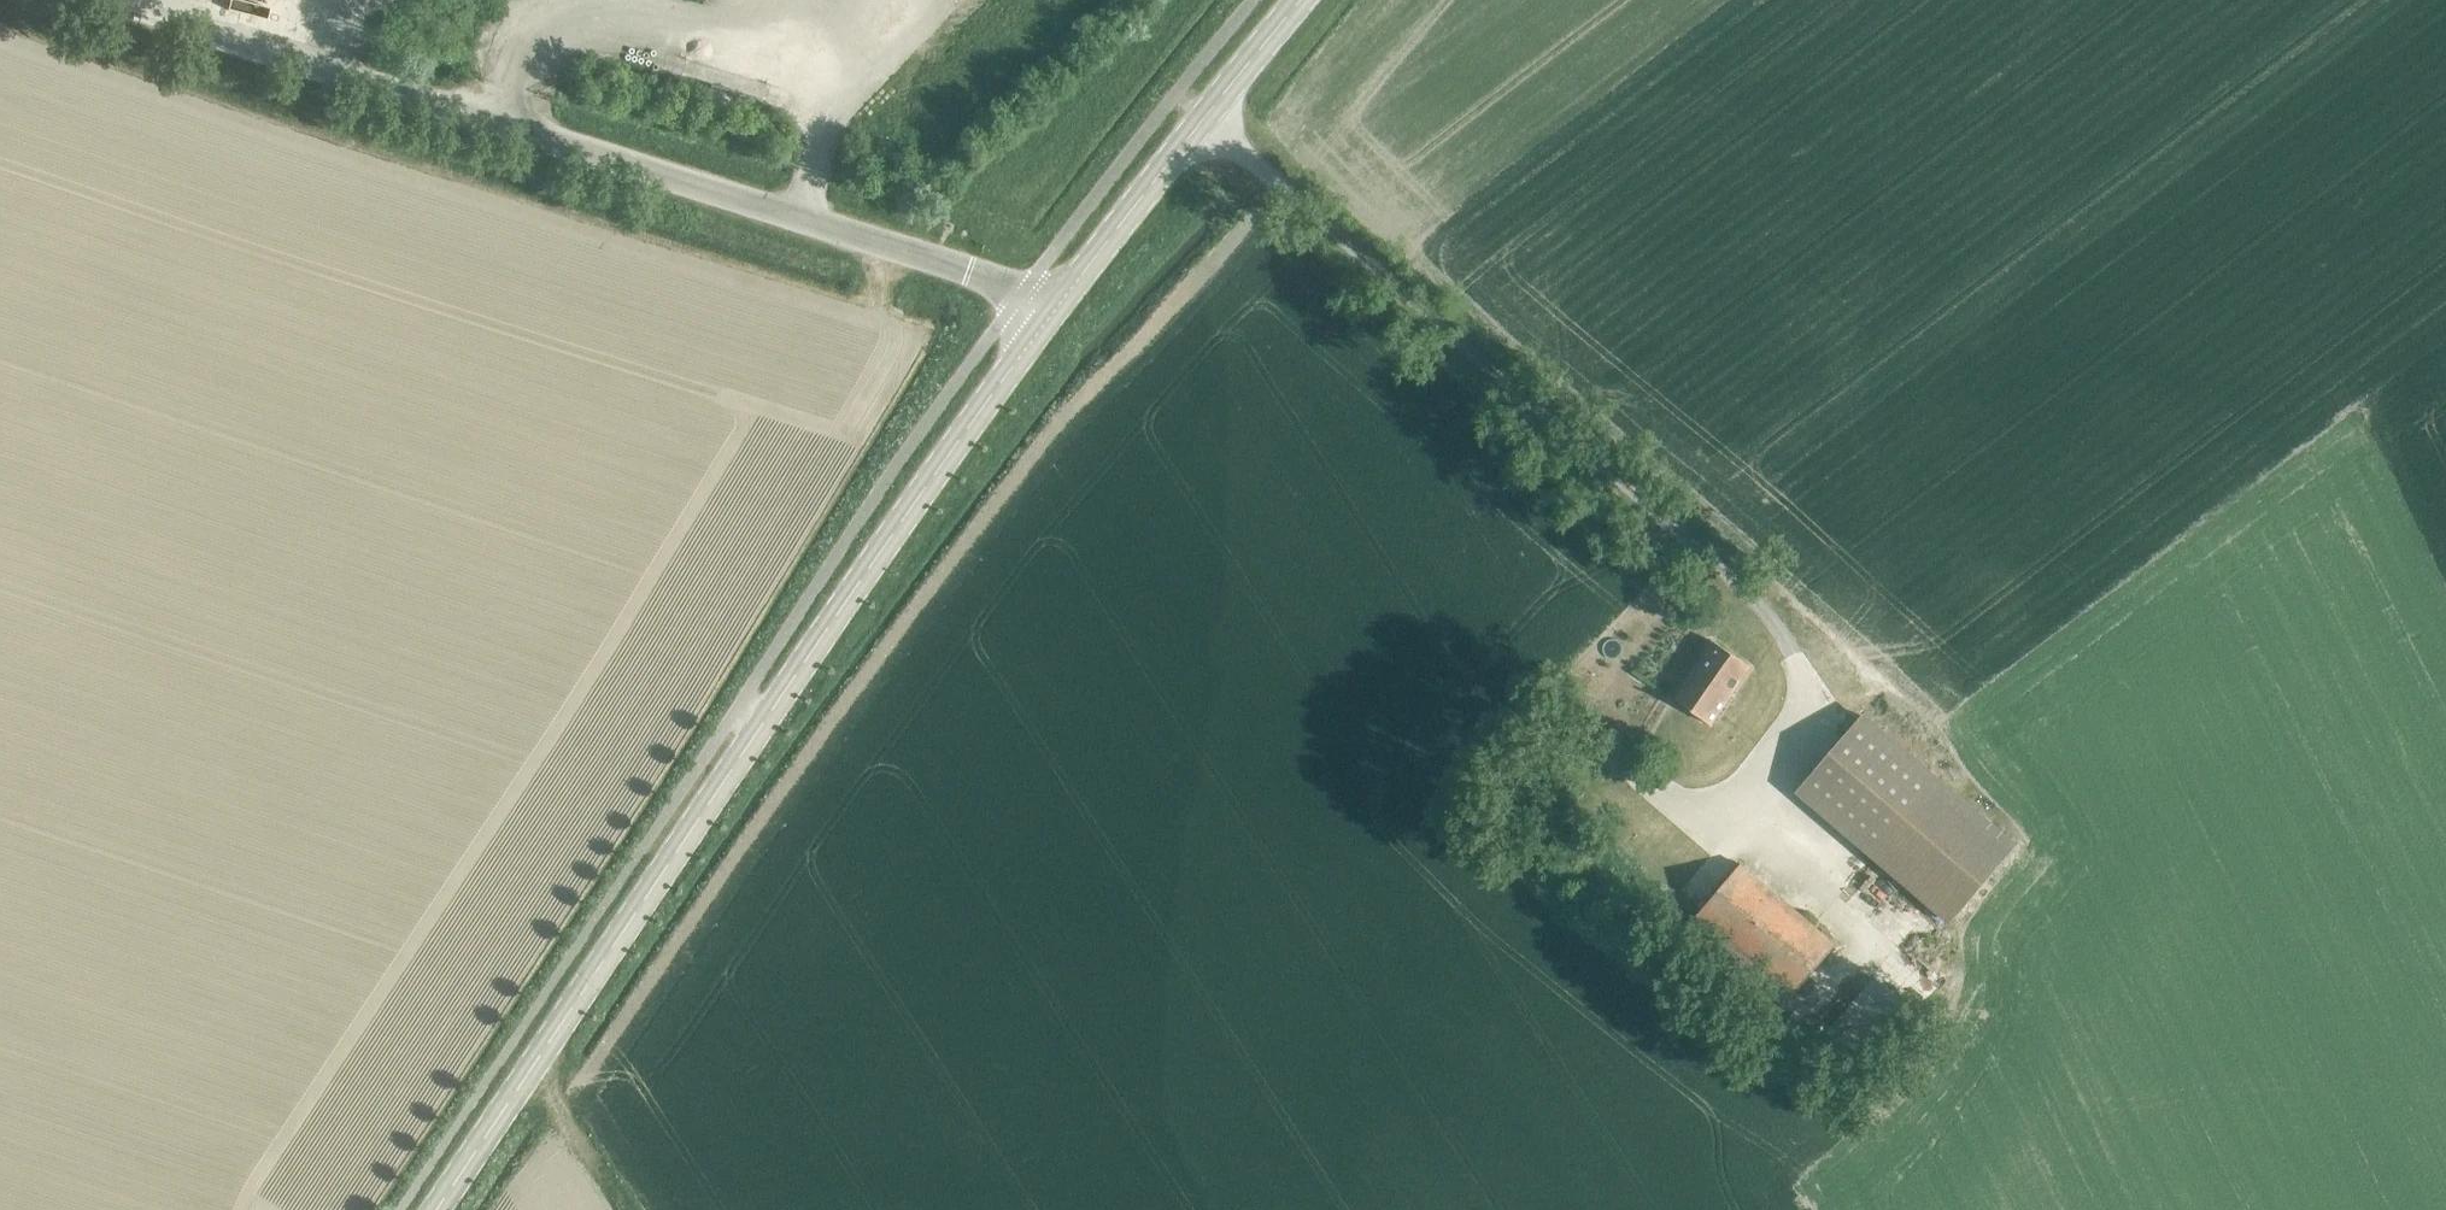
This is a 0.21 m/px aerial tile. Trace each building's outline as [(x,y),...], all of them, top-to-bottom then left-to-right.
[(1710,725),(1750,667),(1713,642),(1673,700),(1710,725)] [(2016,845),(1864,714),(1796,793),(1948,924),(2016,845)] [(1790,998),(1835,945),(1740,864),(1696,916),(1790,998)] [(1918,1017),(1873,978),(1825,1033),(1870,1072),(1918,1017)]
